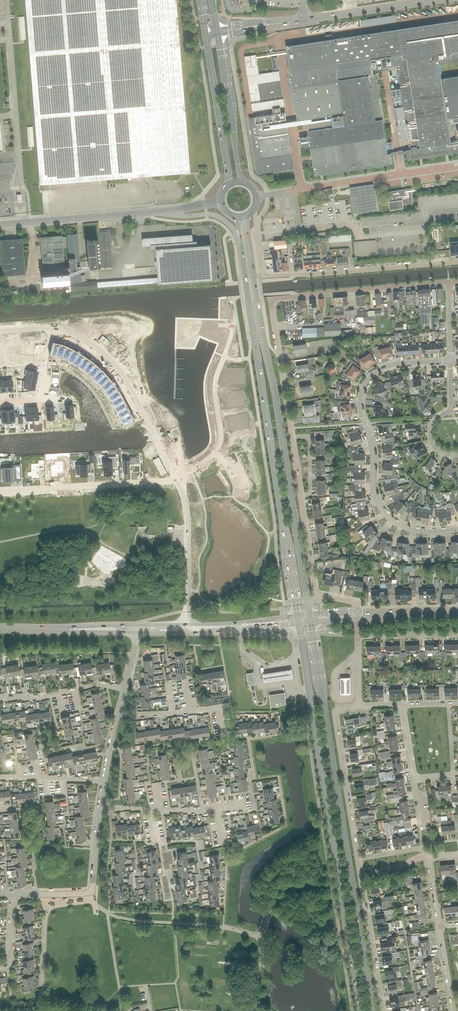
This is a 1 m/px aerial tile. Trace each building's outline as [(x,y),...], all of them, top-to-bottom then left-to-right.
[(40,184),(190,172),(176,0),(25,0),(40,184)] [(362,20),(363,26),(397,21),(396,14),(362,20)] [(338,38),(338,36),(330,37),(330,38),(330,39),(328,40),(290,46),(287,46),(290,67),(290,69),(291,76),(292,78),(293,86),(298,120),(301,119),(307,119),(310,139),(310,140),(310,141),(311,145),(311,146),(313,155),(313,160),(316,175),(320,174),(322,174),(392,163),(392,161),(390,153),(388,153),(384,127),(378,89),(380,88),(379,84),(377,84),(376,79),(375,73),(373,74),(373,69),(390,66),(390,67),(392,67),(393,67),(393,66),(394,65),(397,65),(401,88),(389,90),(397,138),(408,136),(410,149),(406,150),(407,150),(406,150),(408,150),(408,152),(407,152),(408,160),(419,158),(419,159),(420,159),(420,157),(422,157),(422,159),(423,158),(445,154),(446,155),(446,153),(448,153),(448,154),(449,154),(457,152),(457,142),(451,143),(448,126),(447,118),(452,117),(453,122),(457,121),(457,75),(446,77),(446,78),(441,78),(439,63),(457,61),(457,20),(443,22),(438,23),(427,25),(423,25),(398,29),(397,29),(388,31),(386,31),(383,32),(381,32),(378,32),(372,33),(353,36),(349,37),(341,38),(338,38)] [(256,55),(245,57),(253,111),(285,106),(283,98),(280,75),(279,71),(259,74),(256,55)] [(295,169),(289,132),(286,112),(254,117),(249,118),(257,169),(257,170),(258,171),(258,172),(259,173),(260,173),(261,173),(262,173),(263,173),(295,169)] [(410,185),(439,181),(439,175),(409,178),(410,185)] [(357,195),(359,213),(377,210),(374,184),(350,187),(351,196),(357,195)] [(405,190),(385,193),(386,196),(388,196),(390,209),(404,207),(403,203),(407,203),(407,204),(413,203),(413,202),(412,202),(411,192),(412,192),(411,188),(405,189),(405,190)] [(110,231),(98,232),(100,267),(113,267),(110,231)] [(41,238),(38,239),(39,242),(41,242),(43,262),(42,263),(42,268),(43,267),(43,272),(52,272),(52,273),(55,273),(55,272),(65,271),(65,270),(67,270),(69,270),(70,283),(71,282),(71,291),(97,289),(97,281),(91,281),(85,282),(84,275),(80,275),(78,251),(77,233),(77,234),(67,234),(67,237),(69,266),(65,267),(64,266),(65,266),(65,261),(64,261),(62,237),(62,235),(40,237),(41,238)] [(192,242),(192,235),(144,239),(144,246),(153,245),(153,248),(157,248),(159,284),(214,280),(211,244),(197,245),(196,242),(192,242)] [(4,276),(25,274),(22,239),(1,240),(4,276)] [(98,240),(87,241),(89,267),(90,267),(90,269),(99,268),(99,266),(100,266),(98,240)] [(287,247),(287,246),(286,240),(274,241),(275,248),(275,250),(270,250),(271,255),(272,255),(273,260),(274,271),(280,271),(279,265),(279,264),(279,263),(279,262),(280,262),(278,248),(287,247)] [(348,257),(349,256),(349,253),(348,253),(348,248),(345,249),(345,253),(343,253),(343,257),(337,257),(338,265),(349,264),(348,257)] [(70,282),(69,272),(55,273),(52,273),(41,274),(42,284),(52,283),(52,286),(55,286),(55,283),(70,282)] [(432,313),(431,304),(431,298),(430,289),(418,290),(421,324),(429,323),(428,313),(432,313)] [(387,299),(384,300),(385,304),(387,303),(388,307),(392,306),(391,303),(393,303),(392,292),(387,292),(387,294),(386,294),(387,299)] [(385,304),(384,300),(382,300),(381,294),(380,295),(380,293),(375,293),(376,304),(377,307),(381,307),(380,304),(385,304)] [(365,309),(365,305),(365,301),(365,299),(364,294),(356,295),(357,306),(360,306),(360,309),(358,309),(358,317),(366,316),(366,309),(365,309)] [(345,318),(343,296),(334,297),(334,307),(331,307),(332,319),(335,319),(335,318),(344,317),(344,318),(345,318)] [(354,309),(349,310),(348,305),(347,296),(343,296),(345,318),(347,318),(355,317),(354,309)] [(306,300),(299,300),(299,305),(296,305),(297,309),(296,309),(296,314),(303,311),(303,307),(307,307),(306,300)] [(303,328),(303,337),(317,337),(317,336),(341,335),(341,334),(350,334),(350,330),(341,330),(341,323),(325,324),(325,327),(303,328)] [(394,349),(392,342),(389,343),(390,346),(385,348),(387,357),(390,356),(390,357),(393,356),(393,355),(391,349),(394,349)] [(303,352),(308,351),(306,343),(293,345),(295,353),(300,353),(301,354),(302,354),(303,352)] [(55,344),(53,354),(59,355),(62,346),(55,344)] [(62,346),(59,355),(64,357),(68,348),(62,346)] [(387,357),(385,348),(379,349),(378,346),(375,347),(377,353),(380,352),(381,358),(381,359),(384,358),(387,357)] [(68,348),(64,357),(70,360),(74,351),(68,348)] [(372,355),(374,354),(371,348),(368,350),(370,353),(365,356),(370,364),(372,362),(373,363),(375,361),(372,355)] [(74,351),(70,360),(75,362),(80,354),(74,351)] [(80,354),(75,362),(80,365),(85,357),(80,354)] [(370,364),(365,356),(360,359),(358,356),(356,358),(359,363),(362,362),(365,367),(368,366),(368,365),(370,364)] [(85,357),(80,365),(85,369),(91,361),(85,357)] [(311,365),(310,365),(310,364),(311,364),(312,363),(313,362),(314,361),(314,360),(314,359),(314,357),(318,357),(307,358),(307,359),(296,361),(296,366),(297,366),(298,372),(305,371),(306,378),(315,377),(315,373),(314,373),(313,369),(316,369),(315,368),(315,367),(314,366),(313,365),(312,365),(311,365)] [(358,364),(353,360),(347,367),(357,375),(359,373),(361,371),(356,367),(358,364)] [(91,361),(85,369),(89,372),(96,365),(91,361)] [(96,365),(89,372),(94,376),(101,369),(96,365)] [(26,369),(25,375),(36,377),(38,372),(33,371),(33,366),(29,366),(28,370),(26,369)] [(357,375),(347,367),(348,368),(345,373),(343,372),(342,374),(347,378),(348,376),(353,380),(354,380),(356,378),(355,377),(357,375)] [(101,369),(94,376),(98,381),(105,374),(101,369)] [(444,379),(444,372),(440,372),(440,371),(437,371),(437,373),(431,373),(432,380),(440,380),(440,382),(441,383),(443,382),(444,382),(444,379)] [(105,374),(98,381),(102,385),(110,379),(105,374)] [(421,383),(421,374),(413,374),(413,381),(412,381),(411,387),(411,386),(417,387),(417,390),(426,389),(425,382),(421,383)] [(23,380),(23,381),(35,383),(36,377),(25,375),(26,375),(25,380),(23,380)] [(404,384),(402,375),(390,377),(392,382),(388,383),(386,382),(384,384),(391,389),(392,386),(393,386),(404,384)] [(110,379),(102,385),(105,390),(113,384),(110,379)] [(23,381),(22,386),(28,387),(28,389),(32,388),(34,389),(35,383),(23,381)] [(351,388),(351,385),(345,384),(345,382),(339,381),(338,384),(338,383),(337,383),(337,389),(350,391),(350,388),(351,388)] [(113,384),(105,390),(108,395),(117,390),(113,384)] [(313,393),(312,385),(300,387),(301,395),(313,393)] [(386,402),(387,398),(389,393),(387,393),(386,392),(388,390),(379,385),(374,394),(377,395),(377,398),(376,398),(378,398),(378,401),(379,401),(380,405),(375,405),(375,408),(374,408),(374,412),(376,412),(376,416),(389,415),(392,415),(387,407),(387,402),(386,402)] [(350,397),(350,394),(350,391),(337,389),(337,390),(341,390),(340,396),(337,395),(336,398),(343,399),(343,396),(349,397),(350,397)] [(117,390),(108,395),(111,400),(120,396),(117,390)] [(120,396),(111,400),(114,406),(123,402),(120,396)] [(431,407),(430,402),(427,402),(427,397),(419,398),(419,405),(421,405),(422,411),(427,411),(427,412),(431,412),(431,407)] [(316,414),(315,407),(321,406),(319,401),(321,400),(318,400),(318,398),(307,399),(308,404),(303,405),(304,413),(305,415),(303,415),(303,417),(302,418),(303,418),(304,423),(308,422),(320,421),(319,413),(316,414)] [(350,406),(351,406),(350,403),(344,404),(343,402),(340,402),(339,401),(333,402),(334,406),(337,406),(338,411),(351,409),(350,406)] [(123,402),(114,406),(117,412),(126,408),(123,402)] [(67,413),(63,413),(64,420),(68,420),(68,419),(74,419),(73,413),(77,412),(76,406),(73,407),(73,405),(66,405),(67,413)] [(54,406),(47,407),(48,421),(54,421),(58,421),(57,414),(54,414),(54,406)] [(37,407),(32,408),(33,421),(38,420),(39,422),(42,422),(42,415),(38,415),(37,407)] [(26,416),(23,416),(23,423),(32,422),(32,421),(33,421),(32,408),(26,408),(26,416)] [(126,408),(117,412),(120,418),(129,413),(126,408)] [(14,409),(8,410),(9,424),(15,423),(15,424),(18,424),(18,416),(14,417),(14,409)] [(352,415),(352,412),(351,412),(351,409),(338,411),(340,420),(346,419),(346,416),(352,415)] [(0,418),(0,424),(3,424),(9,424),(8,410),(2,410),(2,418),(0,418)] [(129,413),(120,418),(123,424),(132,419),(129,413)] [(383,429),(379,430),(380,435),(389,433),(392,432),(391,427),(392,427),(391,424),(383,424),(383,429)] [(410,436),(421,435),(421,427),(415,427),(415,424),(405,424),(406,432),(409,431),(410,436)] [(352,440),(361,437),(359,432),(354,434),(353,431),(347,433),(348,436),(346,437),(347,442),(352,440)] [(392,432),(389,433),(380,435),(382,440),(388,439),(389,442),(395,441),(394,437),(392,432)] [(363,442),(361,437),(352,440),(353,445),(363,442)] [(324,440),(320,440),(320,438),(316,438),(316,447),(317,447),(327,447),(329,446),(329,443),(324,443),(324,440)] [(389,446),(383,446),(384,452),(392,451),(392,448),(394,447),(394,445),(395,445),(395,441),(389,442),(389,446)] [(412,454),(416,451),(417,453),(415,454),(414,455),(416,458),(417,459),(419,458),(419,457),(418,456),(423,453),(424,454),(428,452),(426,449),(425,449),(422,444),(416,448),(414,445),(409,448),(412,454)] [(365,458),(365,453),(359,453),(358,449),(355,449),(349,450),(344,451),(344,454),(352,453),(352,459),(351,459),(355,459),(365,458)] [(109,461),(103,461),(104,474),(112,474),(112,468),(117,467),(116,456),(113,456),(108,457),(109,461)] [(154,459),(162,474),(167,471),(160,456),(154,459)] [(130,459),(123,459),(124,473),(130,473),(130,463),(131,463),(139,463),(139,457),(130,457),(130,459)] [(436,478),(438,471),(435,470),(437,466),(436,466),(438,462),(435,461),(436,460),(432,457),(426,467),(428,468),(427,469),(431,472),(430,474),(436,478)] [(32,472),(27,472),(28,477),(32,476),(32,478),(36,478),(37,478),(40,478),(40,470),(45,470),(44,460),(38,460),(39,463),(31,464),(32,472)] [(384,463),(384,468),(393,469),(396,469),(397,466),(398,466),(398,465),(399,465),(399,464),(399,460),(398,460),(396,460),(391,460),(391,463),(390,463),(384,463)] [(55,465),(51,465),(52,477),(58,477),(58,474),(61,474),(64,474),(63,468),(67,467),(69,467),(69,464),(63,464),(63,462),(55,462),(55,465)] [(80,468),(76,469),(77,474),(80,474),(80,476),(87,475),(87,468),(91,468),(90,464),(79,464),(80,468)] [(453,477),(457,476),(456,468),(453,468),(452,464),(448,464),(448,466),(444,466),(445,469),(443,470),(444,477),(450,476),(449,475),(452,474),(453,477)] [(3,469),(1,469),(2,481),(4,481),(13,480),(13,479),(20,478),(19,465),(12,466),(12,467),(3,468),(3,469)] [(396,472),(396,469),(393,469),(384,468),(383,474),(390,474),(390,479),(399,478),(398,475),(396,474),(396,472)] [(397,482),(399,481),(399,478),(390,479),(391,483),(384,485),(385,490),(394,488),(399,487),(398,486),(397,482)] [(394,488),(385,490),(387,495),(393,494),(393,495),(395,498),(402,494),(401,491),(400,492),(399,487),(394,488)] [(404,504),(402,502),(404,499),(402,497),(404,496),(402,494),(395,498),(396,501),(398,502),(394,507),(398,510),(404,504)] [(324,506),(323,501),(327,500),(327,497),(320,498),(320,502),(313,504),(314,511),(322,509),(321,506),(324,506)] [(410,513),(411,511),(413,505),(414,504),(411,502),(408,505),(406,503),(406,502),(404,504),(398,510),(402,514),(405,511),(410,513)] [(444,506),(444,507),(444,510),(446,520),(452,519),(451,513),(454,512),(453,504),(450,505),(449,505),(448,505),(448,504),(446,505),(445,505),(445,506),(444,506)] [(422,520),(424,510),(420,509),(421,505),(418,505),(418,506),(413,505),(411,511),(414,511),(414,512),(417,513),(416,519),(422,520)] [(369,513),(368,508),(359,510),(359,509),(358,506),(352,507),(352,510),(355,510),(356,513),(358,513),(359,516),(369,513)] [(444,507),(435,508),(436,515),(439,514),(440,521),(446,520),(444,510),(444,507)] [(430,511),(424,510),(422,520),(428,521),(429,514),(433,515),(433,508),(430,508),(430,511)] [(323,516),(322,509),(314,511),(315,517),(323,516)] [(361,523),(360,521),(370,519),(369,513),(359,516),(360,518),(357,519),(358,524),(355,526),(356,528),(363,525),(361,523)] [(328,525),(324,526),(324,522),(316,523),(317,530),(328,529),(328,525)] [(364,538),(376,529),(373,526),(372,527),(371,525),(366,529),(364,527),(358,532),(364,538)] [(326,536),(325,529),(328,529),(317,530),(318,537),(326,536)] [(376,542),(373,538),(378,534),(377,533),(378,532),(376,529),(364,538),(371,548),(376,542)] [(384,549),(388,538),(385,536),(384,537),(383,537),(380,543),(376,542),(371,548),(380,551),(381,547),(384,549)] [(391,547),(393,541),(391,540),(392,539),(388,538),(384,549),(387,550),(387,551),(388,552),(389,552),(388,554),(392,555),(394,548),(391,547)] [(457,540),(453,540),(453,541),(452,542),(452,548),(449,549),(450,556),(453,555),(453,552),(457,551),(457,540)] [(403,553),(404,541),(400,541),(400,542),(398,542),(398,549),(394,548),(392,555),(395,556),(399,556),(399,552),(403,553)] [(409,550),(409,543),(408,543),(408,542),(404,541),(403,553),(406,553),(406,554),(407,555),(408,555),(408,557),(409,557),(412,557),(413,550),(409,550)] [(441,552),(440,541),(436,541),(436,542),(435,542),(435,549),(432,549),(432,557),(435,556),(435,555),(436,555),(437,554),(437,553),(441,552)] [(446,549),(446,542),(444,542),(444,541),(440,541),(441,552),(446,552),(446,556),(450,556),(449,549),(446,549)] [(319,543),(320,550),(328,549),(327,542),(319,543)] [(422,553),(422,542),(418,542),(418,543),(416,543),(417,550),(413,550),(412,557),(419,557),(419,553),(422,553)] [(422,542),(422,553),(422,557),(428,557),(431,557),(431,549),(428,550),(428,543),(426,543),(426,542),(422,542)] [(333,555),(332,554),(329,554),(328,553),(328,549),(320,550),(321,557),(327,556),(327,558),(333,557),(333,558),(339,557),(339,554),(333,555)] [(342,576),(345,576),(346,571),(343,571),(333,569),(332,575),(329,575),(326,574),(324,583),(340,586),(342,576)] [(347,587),(354,589),(356,580),(350,579),(350,578),(350,572),(346,571),(345,576),(345,577),(349,578),(347,587)] [(364,581),(368,581),(368,580),(369,576),(364,575),(362,580),(362,581),(356,580),(354,589),(362,590),(364,581)] [(415,578),(416,583),(415,583),(416,588),(420,588),(420,598),(428,597),(427,589),(422,589),(422,584),(421,584),(421,577),(415,578)] [(412,588),(416,588),(415,578),(410,578),(410,589),(404,589),(404,598),(412,598),(412,588)] [(380,598),(380,590),(374,590),(374,589),(373,583),(373,580),(368,580),(368,581),(368,584),(368,589),(372,589),(372,599),(380,598)] [(435,587),(439,587),(439,582),(434,582),(434,587),(434,588),(427,589),(428,597),(435,597),(435,587)] [(451,597),(451,588),(445,588),(445,587),(444,582),(439,582),(439,587),(443,587),(443,597),(451,597)] [(388,588),(392,588),(392,583),(386,583),(386,584),(380,584),(380,590),(380,598),(388,598),(388,588)] [(404,598),(404,589),(398,589),(398,588),(397,583),(392,583),(392,588),(396,588),(396,598),(404,598)] [(433,652),(433,643),(428,643),(428,645),(426,645),(426,653),(423,653),(423,657),(427,657),(428,652),(433,652)] [(437,643),(433,643),(433,652),(437,652),(439,657),(443,657),(443,653),(440,653),(439,644),(437,644),(437,643)] [(452,652),(452,643),(448,643),(448,644),(445,644),(446,653),(443,653),(443,657),(447,657),(448,652),(452,652)] [(378,644),(374,644),(374,653),(378,653),(380,658),(384,658),(384,654),(381,654),(381,646),(378,646),(378,644)] [(394,653),(393,644),(389,644),(389,645),(387,645),(387,654),(384,654),(384,658),(388,658),(389,653),(394,653)] [(398,644),(393,644),(394,653),(398,653),(400,658),(400,661),(404,661),(403,654),(400,654),(400,645),(398,645),(398,644)] [(413,653),(413,644),(409,644),(409,645),(406,645),(406,654),(403,654),(404,661),(408,661),(407,658),(409,653),(413,653)] [(417,644),(413,644),(413,653),(417,652),(419,657),(423,657),(423,653),(420,653),(420,645),(417,645),(417,644)] [(172,662),(177,661),(186,660),(185,654),(176,655),(176,659),(172,659),(172,662)] [(144,660),(145,666),(154,665),(154,664),(153,661),(158,661),(157,658),(152,659),(144,660)] [(187,666),(186,660),(177,661),(177,664),(173,665),(173,668),(176,667),(185,666),(187,666)] [(59,673),(58,667),(55,667),(55,662),(48,663),(49,673),(50,673),(56,672),(56,674),(59,673)] [(73,662),(66,663),(68,673),(74,672),(74,671),(77,671),(76,668),(74,668),(73,662)] [(91,662),(85,663),(86,673),(92,672),(92,671),(95,670),(94,667),(92,668),(91,662)] [(109,662),(103,663),(104,673),(111,672),(111,679),(114,678),(113,668),(112,665),(110,665),(109,662)] [(49,673),(48,663),(42,664),(42,667),(40,667),(40,670),(41,678),(41,679),(44,678),(44,676),(50,675),(50,673),(49,673)] [(68,673),(66,663),(60,664),(60,666),(58,667),(59,673),(59,677),(62,676),(62,674),(68,673)] [(86,673),(85,663),(78,664),(79,667),(76,668),(77,671),(79,670),(80,674),(86,673)] [(104,673),(103,663),(96,664),(97,667),(94,667),(95,670),(97,670),(98,674),(104,673)] [(23,675),(22,669),(19,670),(19,664),(12,665),(13,675),(20,674),(20,676),(23,675)] [(158,664),(154,664),(154,665),(145,666),(146,672),(155,670),(154,667),(159,666),(158,664)] [(13,675),(12,665),(6,666),(6,668),(4,668),(4,674),(7,674),(7,676),(13,675)] [(41,678),(40,670),(40,667),(37,668),(37,665),(30,666),(32,676),(35,675),(36,677),(37,678),(41,678)] [(32,676),(30,666),(24,667),(24,669),(22,669),(23,675),(23,679),(26,678),(26,677),(32,676)] [(292,667),(263,671),(264,680),(294,676),(292,667)] [(157,670),(155,670),(146,672),(144,672),(145,678),(154,676),(153,673),(158,672),(157,670)] [(224,670),(218,671),(220,680),(223,680),(224,684),(226,684),(224,670)] [(220,680),(218,671),(213,672),(214,681),(217,681),(218,685),(221,685),(220,680)] [(214,681),(213,672),(207,673),(208,682),(209,682),(212,682),(212,686),(215,686),(214,681)] [(251,672),(246,673),(248,685),(253,684),(255,684),(254,672),(251,672)] [(208,682),(207,673),(201,674),(203,683),(206,683),(207,687),(208,687),(209,687),(209,682),(208,682)] [(158,675),(154,676),(145,678),(146,683),(154,682),(155,682),(154,679),(159,678),(158,676),(158,675)] [(351,676),(340,677),(341,694),(351,693),(351,676)] [(439,695),(439,688),(439,687),(442,687),(442,684),(439,684),(439,685),(436,685),(436,688),(433,688),(433,695),(439,695)] [(421,696),(421,688),(421,687),(424,687),(424,685),(418,685),(418,688),(414,689),(415,696),(421,696)] [(156,688),(155,688),(150,688),(150,689),(141,690),(142,696),(151,694),(154,694),(157,693),(156,688)] [(87,698),(87,701),(101,698),(100,692),(96,693),(93,693),(91,694),(92,697),(87,698)] [(285,692),(270,695),(271,706),(287,704),(285,692)] [(154,696),(154,694),(151,694),(142,696),(140,696),(141,702),(150,700),(150,697),(154,696)] [(155,699),(150,700),(141,702),(142,708),(151,706),(151,703),(155,702),(155,699)] [(50,711),(46,712),(46,706),(46,703),(48,703),(47,700),(45,700),(45,701),(42,701),(42,704),(43,707),(44,720),(51,719),(50,711)] [(103,710),(102,704),(94,706),(94,709),(89,710),(90,713),(103,710)] [(385,716),(385,719),(383,720),(384,723),(394,721),(393,715),(385,716)] [(354,724),(360,724),(360,722),(361,722),(362,723),(367,722),(366,716),(345,719),(348,733),(356,731),(354,724)] [(99,723),(98,717),(96,717),(90,718),(91,722),(86,723),(86,726),(99,723)] [(252,721),(249,722),(248,717),(246,718),(246,722),(248,731),(254,730),(252,721)] [(264,721),(261,722),(260,717),(257,718),(258,722),(260,731),(265,731),(264,721)] [(246,722),(243,723),(242,718),(240,719),(241,723),(242,732),(248,731),(246,722)] [(258,722),(255,723),(254,718),(252,719),(252,721),(254,730),(254,732),(260,731),(258,722)] [(277,731),(276,722),(272,722),(272,718),(269,718),(270,723),(270,722),(271,732),(277,731)] [(241,723),(238,724),(237,719),(234,720),(236,733),(242,732),(241,723)] [(270,722),(270,723),(267,723),(266,719),(263,719),(264,721),(265,731),(266,733),(271,732),(270,722)] [(77,724),(76,721),(63,723),(64,729),(72,728),(71,725),(77,724)] [(178,723),(180,736),(185,735),(186,735),(185,730),(185,727),(181,727),(180,722),(178,723)] [(206,727),(205,722),(202,722),(204,736),(210,735),(209,726),(206,727)] [(156,724),(154,724),(156,737),(161,737),(162,736),(161,731),(161,728),(157,729),(156,724)] [(174,737),(173,729),(170,729),(169,724),(166,725),(168,738),(174,737)] [(198,737),(197,728),(194,729),(193,724),(190,724),(192,738),(198,737)] [(150,738),(148,730),(145,731),(145,726),(142,726),(144,739),(150,738)] [(102,735),(101,729),(92,731),(93,733),(88,735),(89,738),(102,735)] [(74,736),(79,735),(79,734),(78,732),(65,735),(66,741),(75,740),(74,736)] [(25,738),(20,739),(20,742),(34,739),(33,733),(24,735),(25,738)] [(364,735),(360,736),(355,736),(355,739),(348,740),(349,747),(357,745),(356,742),(365,740),(364,735)] [(230,750),(235,750),(244,748),(243,742),(234,744),(234,747),(230,748),(230,750)] [(36,751),(35,745),(27,747),(27,750),(22,751),(23,754),(36,751)] [(123,748),(124,754),(132,753),(132,750),(137,749),(136,746),(123,748)] [(245,754),(244,748),(235,750),(235,753),(231,753),(231,756),(234,756),(243,754),(245,754)] [(10,749),(0,751),(0,757),(5,756),(5,757),(6,756),(5,753),(11,752),(10,749)] [(364,755),(363,749),(357,750),(358,753),(350,754),(351,761),(359,760),(359,756),(364,755)] [(93,766),(90,753),(84,754),(86,762),(89,762),(90,767),(93,766)] [(168,760),(167,753),(159,755),(159,758),(154,759),(154,761),(154,762),(168,760)] [(214,756),(214,755),(213,753),(200,755),(201,761),(209,760),(209,757),(214,756)] [(68,767),(66,754),(60,755),(61,763),(64,763),(65,768),(68,767)] [(244,760),(243,754),(234,756),(234,759),(230,760),(230,762),(235,761),(244,760)] [(78,755),(72,756),(73,761),(74,765),(77,764),(78,769),(81,769),(78,755)] [(56,770),(54,756),(48,757),(49,766),(53,765),(54,770),(56,770)] [(392,761),(390,762),(387,762),(388,765),(401,763),(400,756),(392,757),(392,761)] [(134,764),(133,761),(139,761),(139,760),(138,758),(125,760),(126,766),(134,764)] [(245,766),(244,760),(235,761),(235,764),(231,765),(231,768),(234,767),(243,766),(245,766)] [(11,761),(0,763),(0,770),(7,768),(7,765),(12,764),(11,761)] [(362,767),(367,766),(367,763),(359,765),(360,768),(353,769),(354,775),(363,774),(362,767)] [(397,770),(399,769),(400,770),(402,769),(402,768),(403,768),(403,765),(402,766),(401,763),(388,765),(388,767),(393,767),(394,770),(391,771),(391,772),(385,773),(385,772),(379,772),(380,777),(387,775),(394,774),(397,774),(397,770)] [(216,768),(215,765),(202,767),(203,773),(205,773),(211,772),(211,769),(216,768)] [(170,772),(169,766),(160,767),(161,770),(156,771),(156,774),(170,772)] [(244,772),(243,766),(234,767),(234,771),(230,771),(230,774),(235,773),(244,772)] [(141,773),(140,770),(127,772),(128,777),(128,778),(132,777),(136,777),(135,773),(141,773)] [(245,777),(244,772),(235,773),(235,776),(231,777),(231,780),(238,779),(238,778),(245,777)] [(220,779),(220,777),(206,779),(207,785),(216,783),(215,780),(220,779)] [(247,777),(245,777),(238,778),(238,779),(238,782),(234,782),(234,783),(234,785),(238,784),(248,783),(247,777)] [(376,778),(368,779),(368,778),(363,779),(363,782),(355,783),(356,790),(364,788),(364,785),(369,784),(369,785),(377,784),(377,783),(379,783),(378,777),(376,777),(376,778)] [(397,786),(405,784),(404,784),(404,782),(405,782),(404,779),(403,778),(396,779),(397,783),(391,784),(391,783),(387,784),(387,787),(397,786)] [(139,785),(138,782),(125,784),(126,790),(134,789),(134,786),(139,785)] [(249,789),(248,783),(238,784),(239,787),(235,788),(235,791),(249,789)] [(274,793),(273,787),(272,787),(271,784),(264,785),(265,788),(264,788),(264,792),(260,793),(260,795),(265,794),(274,793)] [(401,792),(406,791),(405,790),(406,790),(405,787),(405,785),(405,784),(397,786),(398,790),(393,791),(394,794),(386,795),(387,799),(391,798),(398,797),(402,796),(401,792)] [(446,796),(444,785),(444,786),(442,786),(442,785),(439,786),(438,786),(438,790),(435,791),(435,789),(431,789),(432,796),(433,796),(433,799),(436,798),(436,797),(439,797),(439,794),(443,793),(443,796),(446,796)] [(192,799),(190,786),(184,787),(185,795),(188,795),(189,800),(192,799)] [(180,801),(178,788),(172,789),(173,797),(176,797),(177,802),(180,801)] [(217,792),(221,792),(222,791),(222,788),(208,791),(209,797),(217,795),(217,792)] [(366,800),(373,799),(372,793),(365,794),(366,797),(357,798),(358,805),(367,803),(366,800)] [(136,798),(141,797),(140,794),(127,796),(128,802),(136,801),(136,798)] [(277,804),(277,798),(275,798),(275,799),(267,800),(268,803),(263,804),(264,806),(268,806),(277,804)] [(407,801),(407,800),(400,801),(400,806),(398,806),(398,809),(409,807),(408,807),(408,804),(408,801),(407,801)] [(371,812),(376,811),(376,809),(375,806),(370,807),(370,810),(368,810),(359,811),(360,818),(364,817),(365,822),(376,820),(375,818),(374,816),(373,815),(372,815),(369,816),(369,812),(371,812)] [(409,807),(398,809),(397,809),(397,812),(401,811),(402,815),(409,814),(409,813),(410,813),(409,809),(408,807),(409,807)] [(253,825),(250,826),(249,821),(250,821),(248,815),(245,816),(246,822),(248,830),(249,835),(250,835),(255,834),(253,825)] [(448,825),(448,820),(441,820),(441,816),(438,816),(438,823),(442,823),(443,833),(449,833),(448,825)] [(122,824),(118,825),(118,820),(115,820),(112,821),(113,827),(116,826),(117,834),(123,833),(122,824)] [(252,821),(253,825),(255,834),(261,833),(259,824),(256,824),(255,820),(252,821)] [(181,825),(178,826),(177,821),(175,822),(175,826),(177,836),(182,835),(183,835),(181,825)] [(397,825),(396,821),(387,822),(388,826),(388,829),(391,829),(391,824),(393,824),(393,826),(397,825)] [(175,826),(172,827),(171,822),(169,823),(171,836),(177,836),(175,826)] [(193,826),(190,826),(189,822),(186,822),(187,826),(189,836),(194,835),(193,826)] [(201,826),(201,822),(198,822),(199,827),(200,836),(206,835),(206,833),(210,833),(209,824),(205,825),(205,826),(201,826)] [(243,831),(242,829),(239,830),(239,828),(238,822),(235,823),(239,841),(245,840),(243,831)] [(187,826),(184,827),(183,823),(180,823),(181,825),(183,835),(182,835),(183,837),(189,836),(187,826)] [(199,827),(196,827),(195,823),(192,823),(193,826),(194,835),(195,837),(200,836),(199,827)] [(248,830),(245,831),(244,826),(242,827),(242,829),(243,831),(245,840),(250,839),(250,835),(249,835),(248,830)] [(408,843),(406,835),(405,831),(399,832),(399,835),(401,845),(408,843)] [(86,840),(85,834),(72,835),(72,838),(77,837),(77,841),(76,841),(76,844),(83,843),(83,840),(86,840)] [(409,834),(406,835),(408,843),(415,842),(413,835),(409,836),(409,834)] [(373,841),(372,836),(371,835),(369,835),(369,836),(370,841),(370,842),(366,843),(368,850),(374,849),(373,841)] [(399,835),(393,836),(392,836),(394,846),(401,845),(399,835)] [(387,839),(387,838),(384,837),(381,837),(380,839),(380,840),(381,848),(388,847),(387,839)] [(381,848),(380,840),(376,841),(376,840),(373,841),(374,849),(381,848)] [(147,853),(148,858),(157,856),(156,850),(151,851),(151,847),(144,848),(144,854),(147,853)] [(26,859),(26,853),(17,854),(18,857),(13,858),(13,861),(26,859)] [(448,864),(449,873),(453,873),(453,874),(455,878),(457,878),(457,872),(456,872),(455,864),(448,864)] [(25,872),(24,866),(19,866),(15,867),(16,870),(11,871),(11,874),(25,872)] [(421,882),(413,883),(413,882),(411,875),(405,876),(406,883),(410,883),(411,890),(422,888),(421,882)] [(26,884),(26,878),(17,879),(18,882),(12,883),(13,886),(26,884)] [(379,887),(371,889),(372,895),(380,894),(380,890),(385,889),(384,884),(378,885),(379,887)] [(124,897),(123,891),(114,893),(115,899),(117,898),(117,902),(124,901),(123,897),(124,897)] [(189,896),(187,897),(186,894),(177,896),(178,902),(183,901),(184,903),(190,902),(189,896)] [(387,907),(386,902),(387,902),(386,897),(381,897),(381,900),(374,901),(375,908),(382,907),(383,908),(387,907)] [(23,912),(24,915),(34,914),(33,908),(27,909),(27,906),(20,907),(21,912),(23,912)] [(384,915),(390,914),(393,914),(392,909),(383,910),(384,913),(376,914),(377,921),(385,920),(384,915)] [(35,919),(34,914),(24,915),(24,919),(22,919),(23,924),(26,923),(29,923),(29,920),(35,919)] [(389,928),(395,927),(394,922),(385,923),(385,926),(378,927),(379,933),(389,932),(389,928)] [(27,926),(26,923),(23,924),(20,924),(21,929),(23,929),(24,932),(34,931),(33,925),(27,926)] [(35,936),(34,931),(24,932),(24,936),(22,936),(23,941),(26,940),(29,940),(29,937),(35,936)] [(457,934),(450,935),(451,941),(451,944),(457,944),(457,936),(457,934)] [(429,940),(420,941),(420,940),(419,940),(419,937),(413,938),(413,941),(418,940),(419,948),(430,946),(429,940)] [(388,940),(389,942),(380,943),(382,949),(382,951),(386,951),(386,949),(390,948),(390,952),(392,952),(397,951),(396,951),(395,944),(393,945),(392,939),(388,940)] [(27,943),(26,940),(23,941),(20,941),(21,946),(23,946),(24,949),(34,948),(33,942),(27,943)] [(431,952),(430,946),(419,948),(420,951),(418,951),(418,955),(415,956),(416,958),(416,959),(428,957),(427,953),(431,952)] [(35,953),(34,948),(24,949),(24,952),(22,953),(23,958),(26,957),(29,957),(29,954),(35,953)] [(401,950),(397,951),(392,952),(393,955),(383,957),(384,963),(393,962),(392,958),(402,956),(401,950)] [(27,960),(26,957),(23,958),(20,958),(21,963),(23,963),(24,966),(34,965),(33,959),(27,960)] [(432,960),(428,960),(428,957),(416,959),(416,962),(424,960),(424,964),(422,965),(423,968),(425,967),(433,966),(432,960)] [(34,970),(34,965),(24,966),(24,969),(22,970),(23,975),(26,974),(29,974),(29,971),(34,970)] [(385,971),(386,977),(389,977),(390,980),(397,979),(396,971),(399,970),(399,966),(392,967),(393,970),(385,971)] [(435,978),(434,972),(426,974),(426,977),(422,977),(423,980),(435,978)] [(27,977),(26,974),(23,975),(20,975),(21,980),(23,980),(24,983),(34,982),(33,976),(27,977)] [(436,985),(435,978),(423,980),(423,984),(427,983),(428,987),(421,988),(421,991),(433,989),(432,985),(436,985)] [(397,987),(402,986),(401,980),(396,981),(396,984),(388,985),(389,992),(398,990),(397,987)] [(34,987),(34,982),(24,983),(24,986),(22,987),(23,992),(29,991),(29,988),(34,987)] [(438,999),(437,992),(434,993),(433,989),(421,991),(422,994),(429,993),(430,997),(426,997),(426,1001),(430,1000),(438,999)] [(414,993),(403,994),(398,995),(398,998),(390,1000),(391,1006),(400,1005),(400,1006),(405,1005),(404,1002),(405,1002),(406,1001),(406,1000),(410,1000),(410,999),(415,998),(414,993)]
